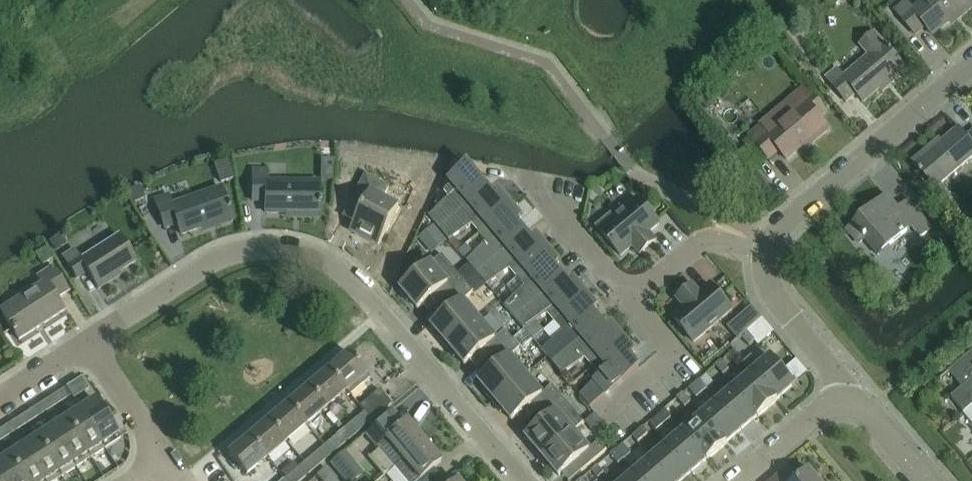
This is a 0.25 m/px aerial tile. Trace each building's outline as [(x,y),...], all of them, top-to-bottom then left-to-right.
[(913,9),(905,1),(895,10),(902,18),(915,33),(925,25),(932,34),(971,0),(971,1),(971,0),(924,0),(913,9)] [(907,70),(895,54),(889,47),(875,29),(858,43),(867,54),(842,75),(836,69),(827,78),(846,100),(856,92),(863,101),(903,67),(906,71),(907,70)] [(830,128),(821,118),(828,112),(806,84),(748,133),(769,158),(779,150),(786,158),(825,125),(829,129),(830,128)] [(958,128),(931,151),(929,149),(915,161),(913,159),(912,160),(936,186),(971,156),(971,131),(965,136),(958,128)] [(440,228),(470,204),(489,188),(470,165),(450,181),(453,184),(446,191),(451,196),(430,217),(440,228)] [(265,200),(265,212),(317,213),(317,217),(318,217),(318,197),(318,180),(266,179),(266,172),(252,171),(252,182),(252,200),(265,200)] [(378,245),(398,206),(383,197),(389,186),(365,174),(351,201),(363,207),(351,230),(378,245)] [(232,220),(227,201),(223,188),(171,205),(168,194),(154,199),(158,208),(164,227),(177,223),(181,234),(229,216),(231,221),(232,220)] [(470,204),(440,228),(449,239),(473,223),(481,232),(493,223),(512,206),(501,194),(497,197),(489,188),(470,204)] [(903,214),(887,196),(847,228),(858,242),(865,237),(879,254),(894,241),(912,226),(921,237),(931,228),(926,221),(913,206),(903,214)] [(659,223),(638,198),(615,218),(611,213),(596,226),(620,255),(633,245),(640,254),(655,241),(648,232),(659,223)] [(512,206),(493,223),(481,232),(487,240),(467,260),(478,273),(526,232),(518,223),(523,219),(512,206)] [(534,241),(526,232),(478,273),(487,284),(510,267),(518,277),(530,267),(549,251),(539,238),(534,241)] [(58,234),(48,240),(53,248),(63,241),(58,234)] [(135,261),(118,235),(80,259),(73,249),(62,256),(76,278),(86,271),(97,288),(112,278),(111,276),(135,261)] [(549,251),(530,267),(518,277),(525,285),(505,305),(515,317),(544,293),(563,277),(556,267),(560,263),(549,251)] [(446,299),(466,282),(442,254),(401,288),(402,289),(399,292),(407,300),(409,298),(418,308),(439,290),(446,299)] [(63,310),(56,298),(68,290),(57,273),(52,266),(37,275),(41,282),(0,309),(0,311),(18,339),(63,310)] [(556,321),(567,311),(587,295),(576,282),(571,286),(563,277),(544,293),(515,317),(524,329),(548,312),(556,321)] [(438,338),(446,347),(481,317),(465,298),(473,291),(466,282),(446,299),(454,307),(432,325),(441,335),(438,338)] [(732,310),(711,285),(700,294),(693,285),(677,298),(685,307),(673,317),(693,342),(732,310)] [(587,295),(567,311),(556,321),(563,329),(542,350),(552,362),(581,337),(601,321),(593,312),(597,308),(587,295)] [(753,307),(730,327),(739,337),(762,318),(753,307)] [(481,317),(446,347),(454,356),(456,354),(465,364),(486,346),(493,354),(513,338),(505,329),(497,336),(481,317)] [(601,321),(581,337),(552,362),(561,373),(585,357),(593,366),(624,340),(613,327),(608,330),(601,321)] [(748,331),(742,336),(749,345),(755,340),(748,331)] [(485,393),(493,402),(526,374),(510,355),(521,347),(513,338),(493,354),(501,363),(479,381),(488,391),(485,393)] [(635,352),(624,340),(593,366),(600,374),(579,395),(590,407),(639,366),(630,356),(635,352)] [(349,395),(354,390),(369,377),(347,351),(327,369),(345,390),(349,395)] [(939,378),(940,379),(942,377),(943,379),(950,373),(962,387),(951,396),(964,412),(971,404),(971,351),(939,378)] [(760,366),(751,355),(744,362),(751,371),(776,399),(798,381),(797,380),(793,383),(781,369),(784,367),(776,358),(774,360),(771,357),(760,366)] [(721,360),(715,365),(723,374),(729,369),(721,360)] [(325,407),(345,390),(327,369),(307,385),(325,407)] [(758,416),(776,399),(751,371),(733,386),(758,416)] [(542,393),(526,374),(493,402),(501,412),(503,409),(512,419),(533,401),(540,410),(560,394),(552,385),(542,393)] [(705,375),(700,380),(707,388),(712,383),(705,375)] [(80,377),(65,387),(73,398),(88,389),(80,377)] [(699,379),(688,388),(696,397),(707,388),(700,380),(699,379)] [(305,423),(325,407),(307,385),(287,402),(305,423)] [(733,386),(717,400),(741,429),(757,416),(758,416),(733,386)] [(56,404),(66,397),(61,389),(51,396),(56,404)] [(370,420),(376,416),(391,403),(379,389),(359,405),(363,411),(370,420)] [(683,392),(677,398),(684,407),(691,401),(683,392)] [(540,458),(559,442),(574,431),(584,422),(560,394),(540,410),(548,418),(526,437),(535,447),(532,449),(540,458)] [(56,404),(51,396),(41,403),(46,411),(56,404)] [(104,448),(120,438),(94,399),(79,409),(91,427),(104,448)] [(717,400),(701,414),(726,443),(727,443),(726,442),(741,429),(717,400)] [(285,440),(305,423),(287,402),(267,419),(285,440)] [(964,412),(971,421),(971,404),(964,412)] [(32,408),(22,415),(27,423),(37,416),(32,408)] [(91,457),(104,448),(91,427),(79,409),(65,418),(91,457)] [(403,422),(395,412),(367,436),(376,447),(377,446),(393,466),(394,465),(401,459),(402,460),(424,441),(406,420),(403,422)] [(726,443),(701,414),(683,429),(708,459),(726,443)] [(17,429),(27,423),(22,415),(12,421),(17,429)] [(364,426),(357,416),(343,428),(351,437),(364,426)] [(656,416),(650,421),(656,429),(662,423),(656,416)] [(76,467),(91,457),(65,418),(50,427),(76,467)] [(266,456),(285,440),(267,419),(249,435),(266,456)] [(8,435),(3,427),(0,429),(0,440),(8,435)] [(61,476),(76,467),(50,427),(36,436),(61,476)] [(643,427),(632,436),(638,442),(648,433),(643,427)] [(707,459),(708,459),(683,429),(666,443),(691,472),(706,459),(707,459)] [(589,449),(574,431),(559,442),(540,458),(548,467),(550,465),(559,475),(580,457),(587,466),(607,449),(599,441),(589,449)] [(345,442),(337,433),(323,445),(331,454),(345,442)] [(245,473),(260,461),(266,456),(249,435),(227,453),(245,473)] [(61,476),(36,436),(21,446),(44,480),(53,480),(61,476)] [(442,478),(433,467),(440,461),(424,441),(402,460),(401,459),(394,465),(393,466),(405,480),(438,480),(442,478)] [(666,443),(650,457),(671,480),(680,480),(691,472),(666,443)] [(623,444),(616,449),(624,458),(630,453),(623,444)] [(21,446),(7,455),(19,474),(23,480),(44,480),(21,446)] [(342,477),(357,464),(344,449),(329,462),(342,477)] [(616,449),(610,454),(618,463),(624,458),(616,449)] [(317,450),(303,462),(311,471),(325,459),(317,450)] [(19,474),(7,455),(0,460),(0,477),(2,480),(23,480),(19,474)] [(650,457),(634,471),(643,480),(671,480),(650,457)] [(598,465),(592,470),(599,477),(604,472),(598,465)] [(324,466),(315,474),(321,480),(337,480),(324,466)] [(285,477),(288,480),(298,480),(305,476),(297,467),(285,477)] [(809,471),(798,479),(788,467),(772,480),(817,480),(809,471)] [(634,471),(622,480),(643,480),(634,471)]
